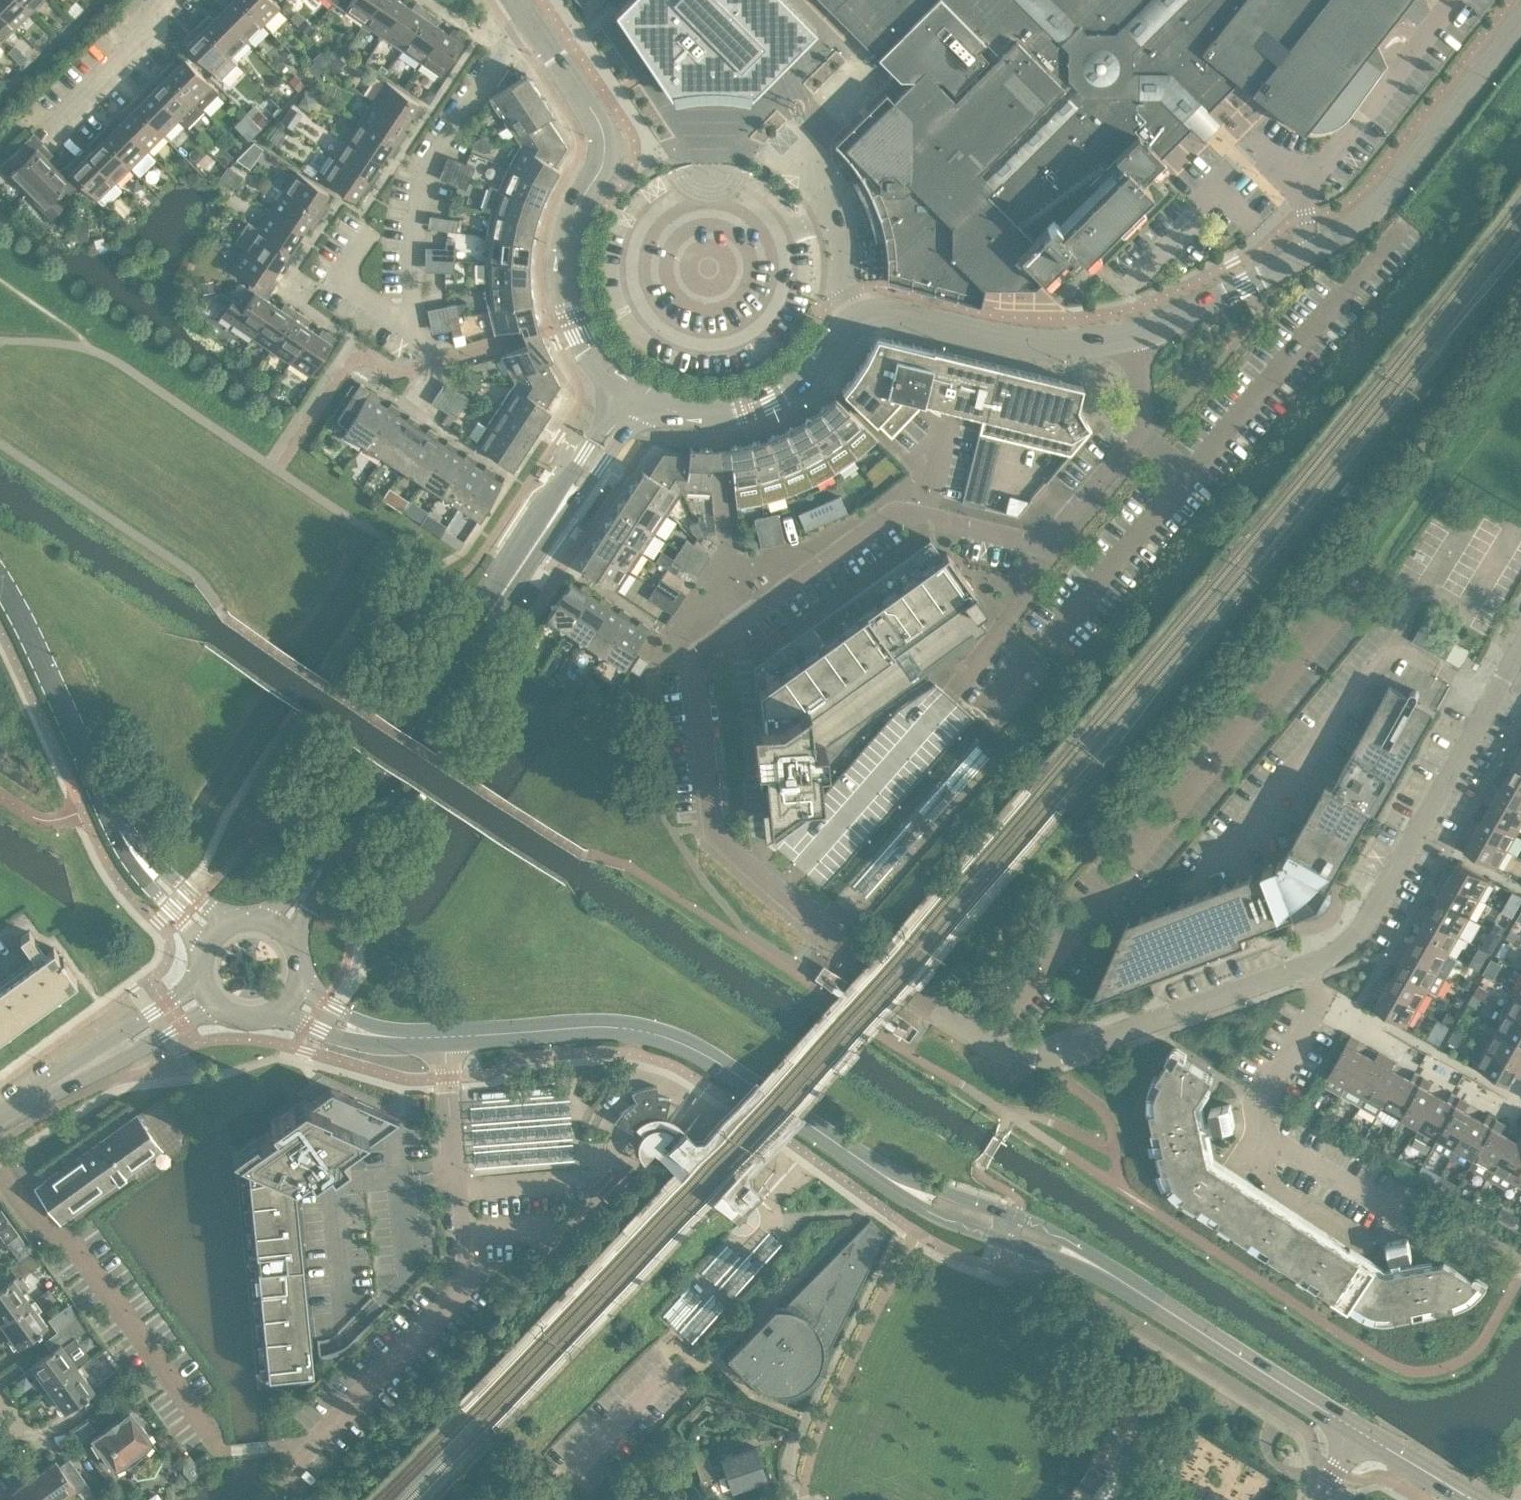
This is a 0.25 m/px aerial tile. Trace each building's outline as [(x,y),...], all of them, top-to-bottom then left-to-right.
[(15,26),(31,10),(21,0),(0,0),(0,11),(15,26)] [(31,10),(41,0),(21,0),(31,10)] [(246,39),(262,23),(239,0),(226,0),(229,3),(219,12),(246,39)] [(262,23),(279,6),(273,0),(239,0),(262,23)] [(364,22),(379,0),(335,0),(334,2),(364,22)] [(383,35),(404,3),(400,0),(379,0),(364,22),(383,35)] [(603,0),(577,0),(590,13),(603,0)] [(615,11),(671,94),(676,93),(688,91),(706,90),(712,90),(722,90),(735,91),(750,95),(816,29),(787,0),(626,0),(615,11)] [(878,58),(891,71),(899,79),(912,79),(908,84),(892,99),(890,97),(843,142),(855,155),(867,173),(878,193),(887,194),(884,197),(882,201),(882,206),(884,210),(887,213),(886,215),(890,234),(893,255),(894,274),(981,298),(984,286),(1035,286),(1041,279),(1032,270),(1016,254),(1052,218),(1091,180),(1137,134),(1153,150),(1160,157),(1237,81),(1238,81),(1239,81),(1251,91),(1252,92),(1266,102),(1266,103),(1267,104),(1268,104),(1271,106),(1281,114),(1281,115),(1282,116),(1283,116),(1287,120),(1291,122),(1297,126),(1299,127),(1299,126),(1307,128),(1314,129),(1314,130),(1316,130),(1316,129),(1319,129),(1322,128),(1325,128),(1328,127),(1331,126),(1333,126),(1333,125),(1336,123),(1338,122),(1341,120),(1343,118),(1345,116),(1346,116),(1347,115),(1386,65),(1375,39),(1397,11),(1406,0),(820,0),(878,58)] [(383,35),(401,48),(427,10),(419,5),(415,11),(404,3),(383,35)] [(401,48),(420,61),(442,29),(431,21),(435,15),(427,10),(401,48)] [(15,26),(0,11),(0,41),(15,26)] [(204,16),(198,23),(230,55),(246,39),(219,12),(210,21),(204,16)] [(306,33),(314,26),(307,18),(300,26),(306,33)] [(230,55),(198,23),(191,30),(196,35),(186,45),(213,72),(230,55)] [(420,61),(436,71),(440,74),(466,36),(457,30),(453,36),(442,29),(420,61)] [(341,51),(336,46),(328,54),(333,59),(341,51)] [(202,109),(202,108),(219,92),(185,58),(174,68),(169,63),(163,69),(202,109)] [(324,67),(315,59),(308,66),(316,75),(324,67)] [(382,63),(379,68),(386,72),(389,68),(382,63)] [(501,117),(539,92),(532,82),(533,76),(527,75),(526,73),(521,76),(508,68),(497,86),(500,91),(489,98),(501,117)] [(203,109),(202,108),(202,109),(163,69),(156,76),(161,81),(151,91),(179,118),(187,126),(203,109)] [(305,85),(295,74),(288,81),(298,91),(305,85)] [(373,101),(405,122),(412,111),(418,115),(424,106),(386,81),(373,101)] [(417,96),(428,103),(436,92),(428,86),(422,89),(417,96)] [(179,118),(151,91),(142,100),(137,95),(130,101),(162,134),(179,118)] [(539,92),(501,117),(515,138),(547,116),(553,112),(551,110),(546,103),(545,101),(546,95),(540,94),(539,92)] [(162,134),(130,101),(124,108),(129,113),(119,123),(146,150),(162,134)] [(397,133),(405,122),(373,101),(360,119),(398,145),(403,137),(397,133)] [(302,114),(290,106),(281,120),(293,128),(302,114)] [(260,110),(252,118),(261,127),(269,119),(260,110)] [(234,125),(248,140),(261,127),(252,118),(246,112),(234,125)] [(557,140),(558,141),(562,138),(547,116),(515,138),(517,140),(557,140)] [(393,153),(398,145),(360,119),(348,138),(379,160),(387,149),(393,153)] [(146,150),(119,123),(110,132),(105,127),(98,134),(130,166),(146,150)] [(130,166),(98,134),(91,140),(96,145),(87,155),(114,182),(130,166)] [(1052,218),(1016,254),(1032,270),(1041,279),(1042,279),(1043,278),(1064,257),(1074,266),(1071,268),(1075,272),(1076,273),(1077,271),(1087,262),(1083,258),(1117,224),(1124,217),(1131,210),(1150,191),(1147,188),(1143,184),(1140,181),(1145,177),(1151,171),(1156,165),(1162,159),(1160,157),(1153,150),(1137,134),(1091,180),(1101,190),(1062,228),(1052,218)] [(473,144),(490,143),(489,135),(482,135),(472,141),(473,144)] [(379,160),(348,138),(335,157),(373,183),(378,175),(372,171),(379,160)] [(557,146),(557,143),(557,142),(558,141),(557,140),(517,140),(520,145),(520,144),(554,165),(563,150),(557,146)] [(9,174),(26,191),(53,164),(44,155),(49,150),(41,142),(32,151),(23,142),(5,159),(14,169),(9,174)] [(490,143),(473,144),(473,147),(483,151),(490,151),(490,143)] [(520,144),(520,145),(508,166),(548,186),(549,185),(554,184),(553,178),(559,168),(554,165),(520,144)] [(233,156),(223,146),(214,155),(224,165),(233,156)] [(253,156),(247,150),(238,159),(246,165),(253,156)] [(74,177),(74,185),(75,185),(83,185),(97,199),(114,182),(87,155),(77,164),(72,159),(65,166),(67,169),(74,177)] [(373,183),(335,157),(322,177),(353,199),(361,187),(367,191),(373,183)] [(462,174),(471,178),(475,167),(466,163),(462,174)] [(74,177),(67,169),(63,174),(53,164),(26,191),(51,217),(67,201),(65,198),(75,188),(75,185),(74,185),(74,177)] [(216,173),(208,166),(201,173),(209,180),(216,173)] [(237,172),(229,166),(223,176),(231,181),(237,172)] [(548,186),(508,166),(498,188),(534,202),(540,204),(541,203),(545,201),(544,196),(548,186)] [(283,190),(321,216),(326,208),(320,204),(328,192),(296,171),(283,190)] [(466,189),(471,178),(462,174),(458,185),(466,189)] [(528,221),(534,202),(498,188),(491,211),(528,221)] [(270,209),(302,231),(310,220),(316,224),(321,216),(283,190),(270,209)] [(302,231),(270,209),(257,228),(295,254),(301,246),(295,242),(302,231)] [(534,222),(528,221),(491,211),(486,236),(531,241),(535,238),(532,233),(533,231),(534,222)] [(449,218),(448,230),(457,232),(458,220),(449,218)] [(88,240),(88,226),(76,225),(76,239),(88,240)] [(244,247),(276,269),(284,258),(290,262),(295,254),(257,228),(244,247)] [(531,241),(486,236),(484,260),(529,261),(529,260),(533,257),(530,253),(531,241)] [(446,240),(446,247),(445,259),(454,260),(455,241),(446,240)] [(247,278),(249,286),(257,285),(269,292),(275,284),(269,280),(276,269),(244,247),(231,267),(247,278)] [(454,272),(454,260),(445,259),(445,271),(454,272)] [(529,261),(484,260),(484,285),(529,281),(529,280),(533,277),(529,273),(529,261)] [(214,279),(202,281),(204,293),(216,290),(214,279)] [(529,281),(484,285),(488,309),(532,301),(532,300),(535,296),(531,292),(529,281)] [(274,303),(265,298),(269,292),(257,285),(249,286),(231,289),(232,297),(221,315),(252,335),(274,303)] [(532,301),(488,309),(494,334),(520,326),(523,333),(524,335),(540,329),(539,327),(536,319),(539,314),(534,311),(532,301)] [(285,311),(274,303),(252,335),(271,348),(296,310),(289,305),(285,311)] [(449,317),(458,315),(456,303),(447,305),(449,317)] [(304,316),(296,310),(271,348),(289,361),(311,329),(300,322),(304,316)] [(462,334),(458,315),(449,317),(453,336),(462,334)] [(311,329),(289,361),(309,374),(335,337),(326,331),(322,337),(311,329)] [(501,355),(513,378),(547,360),(553,357),(551,355),(547,346),(549,341),(544,339),(543,338),(540,329),(524,335),(527,344),(501,355)] [(846,393),(891,436),(921,404),(922,400),(933,402),(983,415),(979,431),(1071,453),(1091,429),(1077,405),(1082,384),(876,334),(864,359),(852,377),(842,389),(846,393)] [(515,382),(512,385),(545,405),(560,383),(547,360),(513,378),(515,382)] [(466,380),(481,381),(481,373),(473,373),(466,375),(466,380)] [(473,389),(481,389),(481,381),(466,380),(466,386),(473,389)] [(370,389),(360,383),(337,419),(347,425),(345,429),(364,442),(391,403),(390,402),(387,408),(375,400),(378,394),(370,389)] [(545,405),(512,385),(500,404),(537,429),(538,428),(544,426),(543,421),(550,409),(545,405)] [(461,392),(455,402),(462,407),(469,397),(461,392)] [(847,445),(857,457),(878,440),(835,396),(834,397),(826,403),(821,403),(820,409),(847,445)] [(456,417),(462,407),(455,402),(448,412),(456,417)] [(364,442),(384,455),(410,415),(409,415),(406,420),(394,412),(397,407),(391,403),(364,442)] [(537,429),(500,404),(487,423),(525,448),(526,447),(531,445),(530,440),(537,429)] [(803,421),(836,472),(857,457),(847,445),(820,409),(811,415),(805,415),(804,420),(803,420),(803,421)] [(429,427),(428,427),(425,433),(413,425),(416,419),(410,415),(384,455),(403,467),(429,427)] [(786,430),(812,485),(836,472),(803,421),(803,420),(794,426),(789,424),(787,429),(786,430)] [(525,448),(487,423),(475,443),(512,468),(513,466),(519,464),(518,459),(525,448)] [(432,437),(435,432),(429,427),(403,467),(422,480),(448,440),(444,445),(432,437)] [(768,437),(788,495),(812,485),(786,430),(776,434),(771,432),(769,437),(768,437)] [(750,442),(749,443),(763,502),(788,495),(768,437),(763,439),(758,440),(753,438),(750,442)] [(422,480),(441,492),(467,452),(463,458),(451,450),(455,444),(448,440),(422,480)] [(737,507),(763,502),(749,443),(739,445),(734,442),(731,446),(729,446),(723,447),(720,447),(721,464),(724,464),(731,464),(737,507)] [(689,453),(685,491),(711,492),(711,465),(721,464),(720,447),(712,447),(709,447),(706,444),(702,447),(689,446),(689,447),(689,453)] [(648,472),(680,494),(682,491),(685,491),(689,453),(662,450),(648,472)] [(441,492),(460,505),(482,470),(470,462),(474,457),(467,452),(441,492)] [(886,453),(875,463),(886,476),(890,473),(897,466),(886,453)] [(486,465),(482,470),(460,505),(479,518),(502,483),(489,475),(493,469),(486,465)] [(629,489),(667,514),(680,494),(648,472),(643,469),(635,481),(629,482),(630,488),(629,489)] [(988,490),(966,485),(962,502),(985,507),(988,490)] [(654,533),(667,514),(629,489),(622,500),(617,501),(618,507),(616,509),(654,533)] [(847,513),(841,495),(800,514),(807,530),(847,513)] [(642,552),(654,533),(616,509),(612,516),(610,519),(604,520),(605,526),(604,527),(642,552)] [(766,516),(768,525),(780,522),(778,513),(766,516)] [(756,527),(768,525),(766,516),(754,518),(756,527)] [(696,521),(702,534),(707,532),(707,525),(703,518),(696,521)] [(698,537),(702,534),(696,521),(689,525),(692,532),(698,537)] [(629,571),(642,552),(604,527),(597,538),(592,539),(593,545),(592,546),(629,571)] [(937,686),(899,713),(821,795),(818,763),(826,762),(824,744),(925,670),(985,627),(975,614),(985,606),(946,551),(942,554),(929,537),(753,664),(757,705),(759,704),(761,722),(751,723),(755,764),(762,764),(768,820),(771,818),(772,834),(773,841),(766,846),(774,854),(778,850),(823,889),(863,843),(973,717),(937,686)] [(679,549),(687,554),(693,544),(686,539),(679,549)] [(616,591),(629,571),(592,546),(585,557),(579,558),(580,564),(579,566),(616,591)] [(680,564),(687,554),(679,549),(673,559),(680,564)] [(655,587),(662,592),(669,583),(662,577),(655,587)] [(546,616),(566,629),(588,594),(592,589),(585,584),(581,589),(569,581),(546,616)] [(655,602),(662,592),(655,587),(648,597),(655,602)] [(566,629),(585,641),(608,607),(611,601),(604,597),(601,602),(588,594),(566,629)] [(620,615),(608,607),(585,641),(604,654),(627,619),(630,614),(623,609),(620,615)] [(624,667),(650,627),(642,622),(639,627),(627,619),(604,654),(624,667)] [(1446,659),(1460,667),(1470,649),(1456,641),(1446,659)] [(631,668),(640,674),(648,661),(639,656),(631,668)] [(1093,998),(1246,940),(1243,933),(1318,905),(1371,810),(1378,813),(1435,710),(1389,684),(1332,786),(1326,782),(1283,859),(1282,858),(1277,863),(1128,920),(1093,997),(1093,998)] [(1520,761),(1520,749),(1514,745),(1509,754),(1520,761)] [(1520,785),(1520,761),(1509,754),(1504,762),(1515,768),(1510,778),(1520,785)] [(1520,809),(1520,785),(1510,778),(1504,788),(1493,782),(1488,790),(1520,809)] [(1517,831),(1520,824),(1520,809),(1488,790),(1483,799),(1494,805),(1489,815),(1517,831)] [(1467,827),(1507,849),(1517,831),(1489,815),(1483,824),(1472,818),(1467,827)] [(1507,849),(1467,827),(1463,835),(1474,841),(1468,852),(1496,868),(1507,849)] [(1440,875),(1479,898),(1490,879),(1461,863),(1456,873),(1445,867),(1440,875)] [(1479,898),(1440,875),(1435,884),(1446,890),(1440,900),(1469,916),(1479,898)] [(1469,916),(1440,900),(1435,910),(1424,903),(1419,912),(1458,934),(1469,916)] [(1420,936),(1448,952),(1458,934),(1419,912),(1414,920),(1425,927),(1420,936)] [(40,945),(29,931),(21,938),(37,959),(0,986),(0,1036),(77,980),(64,961),(65,960),(63,957),(61,958),(53,947),(46,953),(40,945)] [(1398,948),(1437,971),(1448,952),(1420,936),(1414,946),(1403,940),(1398,948)] [(1393,957),(1404,963),(1399,973),(1427,989),(1437,995),(1447,976),(1437,971),(1398,948),(1393,957)] [(1377,985),(1417,1007),(1427,989),(1399,973),(1393,983),(1382,976),(1377,985)] [(1377,985),(1373,993),(1384,1000),(1378,1010),(1406,1026),(1417,1007),(1377,985)] [(1517,992),(1507,1010),(1520,1018),(1520,994),(1517,992)] [(1520,1042),(1520,1018),(1507,1010),(1496,1028),(1520,1042)] [(1519,1054),(1520,1050),(1520,1042),(1496,1028),(1486,1047),(1520,1067),(1520,1055),(1519,1054)] [(1359,1040),(1351,1035),(1350,1035),(1323,1083),(1341,1094),(1362,1057),(1352,1051),(1359,1040)] [(1503,1081),(1509,1071),(1520,1077),(1520,1076),(1520,1067),(1486,1047),(1475,1065),(1487,1072),(1486,1073),(1489,1075),(1488,1077),(1500,1084),(1502,1081),(1503,1081)] [(1367,1316),(1375,1318),(1380,1319),(1393,1319),(1452,1307),(1457,1305),(1469,1298),(1470,1297),(1480,1288),(1482,1286),(1443,1261),(1413,1268),(1406,1237),(1386,1241),(1393,1273),(1383,1274),(1208,1159),(1202,1130),(1233,1123),(1229,1103),(1197,1109),(1196,1101),(1213,1075),(1174,1050),(1158,1077),(1154,1082),(1152,1092),(1151,1094),(1151,1106),(1152,1109),(1164,1169),(1164,1172),(1169,1183),(1173,1189),(1177,1194),(1187,1201),(1193,1204),(1359,1312),(1367,1316)] [(1387,1056),(1379,1051),(1378,1051),(1372,1062),(1362,1057),(1341,1094),(1359,1104),(1387,1056)] [(1378,1114),(1383,1105),(1399,1077),(1389,1072),(1395,1061),(1387,1056),(1359,1104),(1378,1114)] [(1423,1077),(1415,1072),(1408,1083),(1399,1077),(1383,1105),(1401,1116),(1423,1077)] [(1401,1116),(1419,1126),(1435,1098),(1425,1093),(1432,1081),(1423,1077),(1401,1116)] [(645,1087),(632,1092),(636,1102),(630,1105),(624,1110),(619,1115),(615,1121),(633,1133),(636,1129),(640,1125),(644,1122),(649,1120),(654,1119),(659,1118),(664,1119),(666,1119),(671,1098),(668,1097),(658,1096),(658,1086),(645,1087)] [(255,1132),(231,1149),(239,1153),(236,1155),(258,1388),(315,1381),(322,1374),(321,1359),(322,1359),(321,1347),(320,1339),(319,1339),(307,1222),(312,1221),(308,1176),(312,1173),(314,1175),(329,1163),(333,1168),(349,1157),(348,1155),(399,1118),(331,1087),(311,1101),(304,1097),(303,1097),(271,1121),(275,1127),(259,1138),(255,1132)] [(1451,1093),(1445,1104),(1435,1098),(1419,1126),(1415,1135),(1433,1145),(1438,1136),(1460,1097),(1451,1093)] [(1460,1097),(1438,1136),(1456,1147),(1472,1119),(1462,1113),(1468,1102),(1460,1097)] [(1488,1113),(1481,1125),(1472,1119),(1456,1147),(1451,1156),(1469,1166),(1496,1118),(1488,1113)] [(161,1149),(139,1119),(137,1116),(37,1188),(61,1220),(117,1180),(119,1183),(128,1177),(125,1174),(161,1149)] [(1496,1118),(1469,1166),(1487,1176),(1508,1140),(1498,1134),(1504,1123),(1496,1118)] [(675,1172),(694,1152),(705,1140),(704,1139),(695,1139),(685,1130),(680,1136),(678,1138),(673,1133),(655,1153),(655,1154),(675,1172)] [(1487,1176),(1507,1187),(1520,1183),(1520,1184),(1520,1151),(1520,1147),(1508,1140),(1487,1176)] [(748,1181),(748,1173),(748,1172),(721,1201),(717,1204),(737,1222),(738,1223),(742,1218),(755,1205),(757,1202),(751,1198),(754,1195),(758,1190),(748,1181)] [(18,1234),(1,1209),(0,1210),(0,1247),(18,1234)] [(751,1379),(754,1382),(760,1386),(766,1389),(773,1391),(781,1392),(788,1391),(795,1389),(802,1386),(808,1382),(813,1377),(817,1371),(820,1364),(821,1364),(885,1233),(871,1219),(870,1218),(781,1307),(781,1308),(782,1308),(761,1329),(758,1326),(757,1325),(727,1356),(751,1379)] [(18,1237),(10,1242),(22,1258),(29,1252),(18,1237)] [(22,1275),(40,1262),(32,1251),(22,1258),(10,1266),(17,1276),(14,1278),(14,1279),(0,1289),(0,1321),(1,1322),(30,1301),(23,1291),(30,1286),(22,1275)] [(47,1325),(30,1301),(1,1322),(19,1346),(47,1325)] [(57,1331),(79,1316),(69,1304),(48,1319),(57,1331)] [(90,1356),(76,1336),(87,1328),(79,1316),(57,1331),(43,1340),(51,1351),(32,1365),(48,1387),(77,1366),(90,1356)] [(94,1390),(77,1366),(48,1387),(65,1411),(94,1390)] [(95,1384),(104,1396),(125,1381),(116,1369),(95,1384)] [(142,1417),(130,1410),(121,1418),(119,1417),(103,1429),(102,1431),(92,1438),(96,1452),(97,1452),(97,1450),(101,1449),(106,1457),(115,1467),(121,1465),(138,1477),(154,1474),(163,1456),(154,1449),(153,1450),(148,1444),(152,1440),(145,1429),(138,1422),(141,1418),(142,1419),(142,1417)] [(726,1472),(732,1487),(766,1476),(755,1446),(722,1458),(723,1461),(709,1466),(704,1451),(694,1454),(703,1480),(726,1472)] [(184,1469),(192,1479),(202,1471),(189,1454),(184,1458),(184,1469)] [(49,1499),(58,1499),(75,1488),(78,1493),(88,1485),(69,1459),(59,1466),(56,1461),(33,1477),(49,1499)] [(1095,1496),(1109,1473),(1093,1463),(1083,1479),(1080,1484),(1081,1487),(1095,1496)] [(33,1477),(14,1491),(18,1496),(12,1499),(49,1499),(33,1477)] [(642,1496),(631,1486),(625,1494),(632,1499),(638,1499),(642,1496)]
